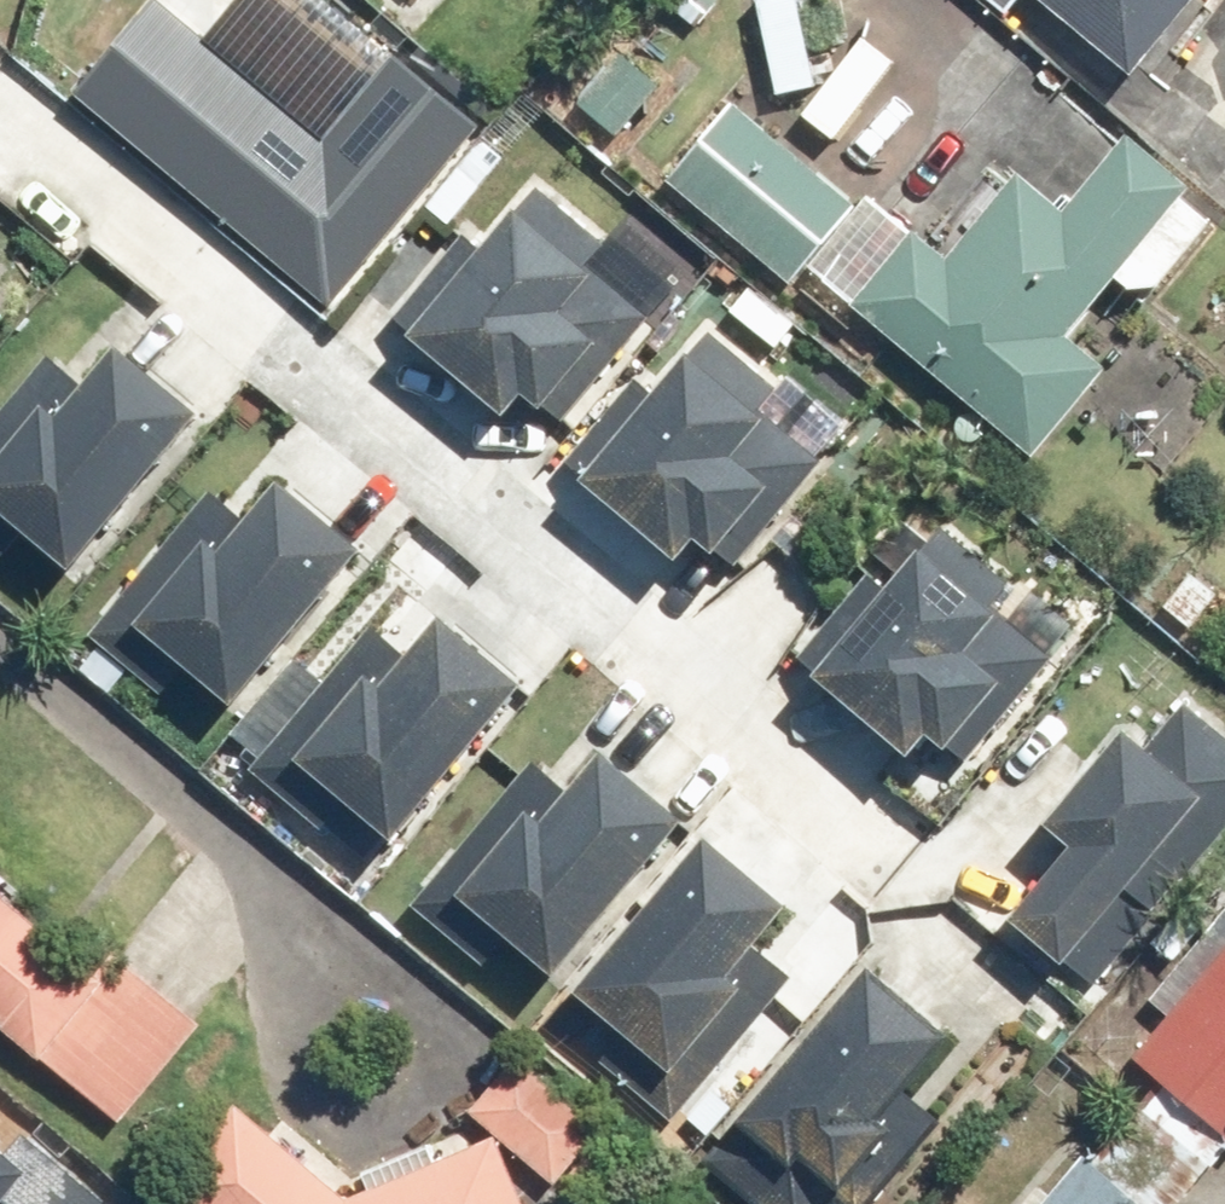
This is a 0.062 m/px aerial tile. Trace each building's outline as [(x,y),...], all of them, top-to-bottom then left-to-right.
[(70,94),(321,307),(474,128),(392,59),(321,142),(153,0),(150,0),(70,94)] [(1128,82),(1195,0),(1028,0),(1128,82)] [(617,62),(574,110),(608,140),(651,92),(617,62)] [(738,109),(671,186),(780,280),(847,204),(738,109)] [(906,235),(847,309),(1033,460),(1104,373),(1060,338),(1180,190),(1117,139),(1054,216),(1010,180),(941,264),(906,235)] [(664,306),(520,174),(368,338),(512,470),(664,306)] [(703,323),(551,485),(695,619),(847,457),(703,323)] [(0,444),(0,564),(9,571),(36,539),(79,574),(197,432),(110,360),(88,387),(64,367),(0,444)] [(214,495),(91,643),(159,699),(186,667),(229,702),(347,560),(260,488),(238,515),(214,495)] [(944,511),(802,665),(942,792),(1084,638),(944,511)] [(382,639),(259,786),(327,843),(354,810),(397,846),(515,704),(428,632),(406,658),(382,639)] [(1017,918),(1096,985),(1224,833),(1224,761),(1182,724),(1017,918)] [(532,768),(409,916),(477,972),(504,939),(547,975),(665,833),(578,761),(556,788),(532,768)] [(693,852),(574,997),(620,1035),(596,1063),(674,1127),(792,984),(752,951),(777,921),(693,852)] [(114,1123),(183,1035),(0,894),(0,1035),(114,1123)] [(1130,1062),(1224,1139),(1224,946),(1130,1062)] [(697,1169),(740,1203),(833,1203),(845,1190),(861,1203),(871,1203),(933,1131),(894,1098),(937,1047),(857,980),(697,1169)] [(508,1060),(463,1115),(548,1183),(593,1128),(508,1060)] [(480,1140),(344,1202),(233,1108),(160,1192),(174,1203),(510,1203),(480,1140)] [(28,1118),(4,1149),(0,1146),(0,1203),(140,1203),(28,1118)] [(1073,1154),(1031,1203),(1132,1203),(1073,1154)]
